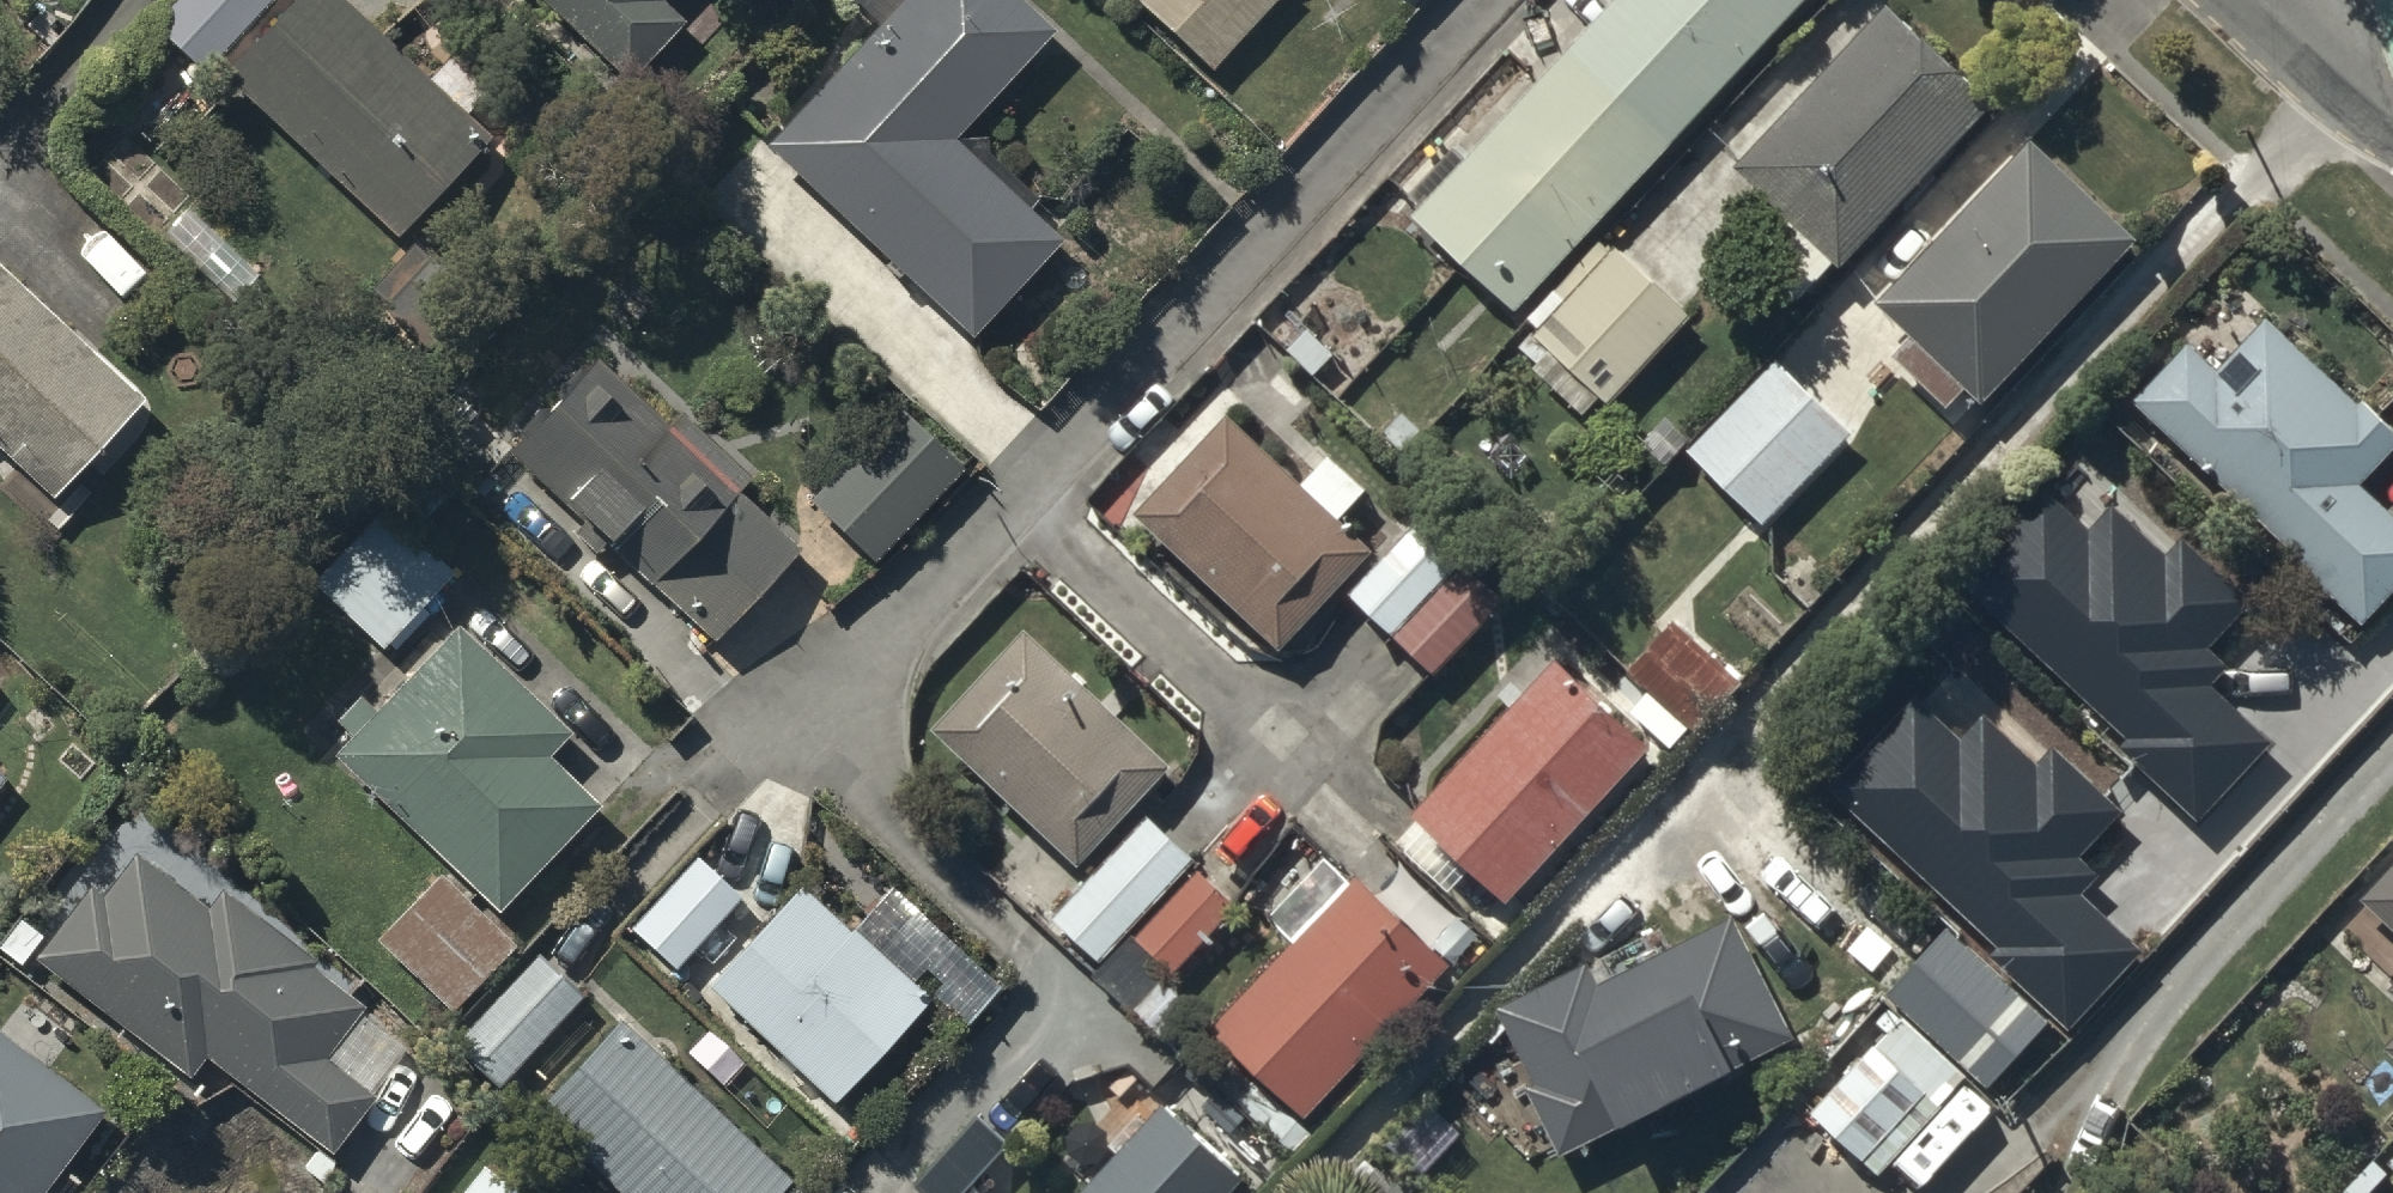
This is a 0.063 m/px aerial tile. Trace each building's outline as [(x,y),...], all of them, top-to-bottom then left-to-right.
[(205,82),(281,0),(178,0),(150,31),(205,82)] [(394,245),(491,149),(469,128),(500,96),(459,58),(426,93),(329,0),(311,0),(228,86),(394,245)] [(626,87),(684,26),(660,3),(663,0),(537,0),(626,87)] [(766,152),(971,344),(1064,246),(954,143),(1054,37),(1015,0),(843,0),(878,32),(766,152)] [(1131,3),(1212,77),(1283,0),(1133,0),(1131,3)] [(1809,0),(1618,0),(1477,153),(1458,136),(1408,190),(1426,206),(1416,217),(1521,313),(1809,0)] [(1832,273),(1840,281),(1994,115),(1888,16),(1735,180),(1785,226),(1748,265),(1797,311),(1832,273)] [(2033,146),(1881,307),(1912,336),(1890,360),(1945,412),(1966,390),(1984,406),(2137,244),(2033,146)] [(1689,325),(1605,246),(1529,324),(1542,336),(1494,387),(1522,414),(1546,388),(1581,421),(1596,405),(1606,414),(1689,325)] [(53,510),(149,408),(0,273),(0,460),(53,510)] [(2137,414),(2362,632),(2392,600),(2392,515),(2363,486),(2392,455),(2392,441),(2271,323),(2216,380),(2192,357),(2137,414)] [(1777,366),(1688,457),(1766,532),(1855,441),(1777,366)] [(595,367),(509,462),(710,655),(798,558),(737,502),(752,485),(682,422),(671,435),(595,367)] [(808,507),(871,569),(961,474),(900,414),(808,507)] [(1231,426),(1137,525),(1280,660),(1376,558),(1343,527),(1367,501),(1328,464),(1302,492),(1231,426)] [(387,655),(458,578),(417,540),(451,503),(419,473),(313,586),(387,655)] [(2201,826),(2274,747),(2218,696),(2229,669),(2210,651),(2262,595),(2192,532),(2164,563),(2120,523),(2092,553),(2048,514),(1971,598),(2128,740),(2118,751),(2201,826)] [(1394,644),(1465,571),(1423,529),(1351,601),(1394,644)] [(1465,571),(1394,644),(1433,682),(1504,610),(1465,571)] [(1675,627),(1628,677),(1696,741),(1743,691),(1675,627)] [(334,761),(500,914),(602,811),(550,762),(573,737),(458,631),(379,717),(360,700),(337,724),(354,740),(334,761)] [(1026,641),(934,740),(1079,876),(1172,777),(1026,641)] [(1557,670),(1411,821),(1505,912),(1651,762),(1557,670)] [(2080,858),(2121,815),(2059,757),(2045,771),(1985,715),(1960,741),(1912,695),(1820,792),(2069,1027),(2139,953),(2081,898),(2100,877),(2080,858)] [(11,784),(0,775),(0,798),(11,784)] [(1103,972),(1194,868),(1162,840),(1155,847),(1135,830),(1051,927),(1103,972)] [(211,1063),(333,1157),(376,1101),(324,1061),(362,1012),(313,973),(318,966),(225,894),(211,911),(139,855),(107,895),(94,884),(34,962),(194,1085),(211,1063)] [(636,930),(682,973),(744,904),(699,862),(636,930)] [(1239,913),(1199,877),(1135,950),(1175,985),(1239,913)] [(2367,905),(2392,930),(2392,877),(2367,905)] [(1298,950),(1214,1034),(1305,1124),(1449,979),(1358,890),(1345,903),(1321,878),(1273,926),(1298,950)] [(442,879),(380,942),(455,1018),(518,953),(442,879)] [(705,996),(831,1114),(933,1010),(852,936),(849,940),(799,894),(705,996)] [(1528,1101),(1560,1167),(1615,1140),(1619,1149),(1738,1092),(1732,1079),(1793,1050),(1733,926),(1661,961),(1652,943),(1499,1017),(1537,1097),(1528,1101)] [(1906,1025),(1812,1121),(1861,1168),(1925,1103),(1934,1112),(1967,1078),(1985,1096),(2050,1029),(1955,937),(1887,1006),(1906,1025)] [(447,1049),(496,1094),(585,1000),(535,954),(447,1049)] [(617,1192),(788,1192),(794,1186),(624,1025),(536,1117),(617,1192)] [(61,1179),(105,1120),(0,1041),(0,1192),(81,1192),(61,1179)] [(2385,1054),(2392,1062),(2392,1045),(2385,1054)] [(1091,1192),(1241,1192),(1246,1187),(1163,1112),(1091,1192)] [(483,1167),(464,1192),(516,1192),(483,1167)]
